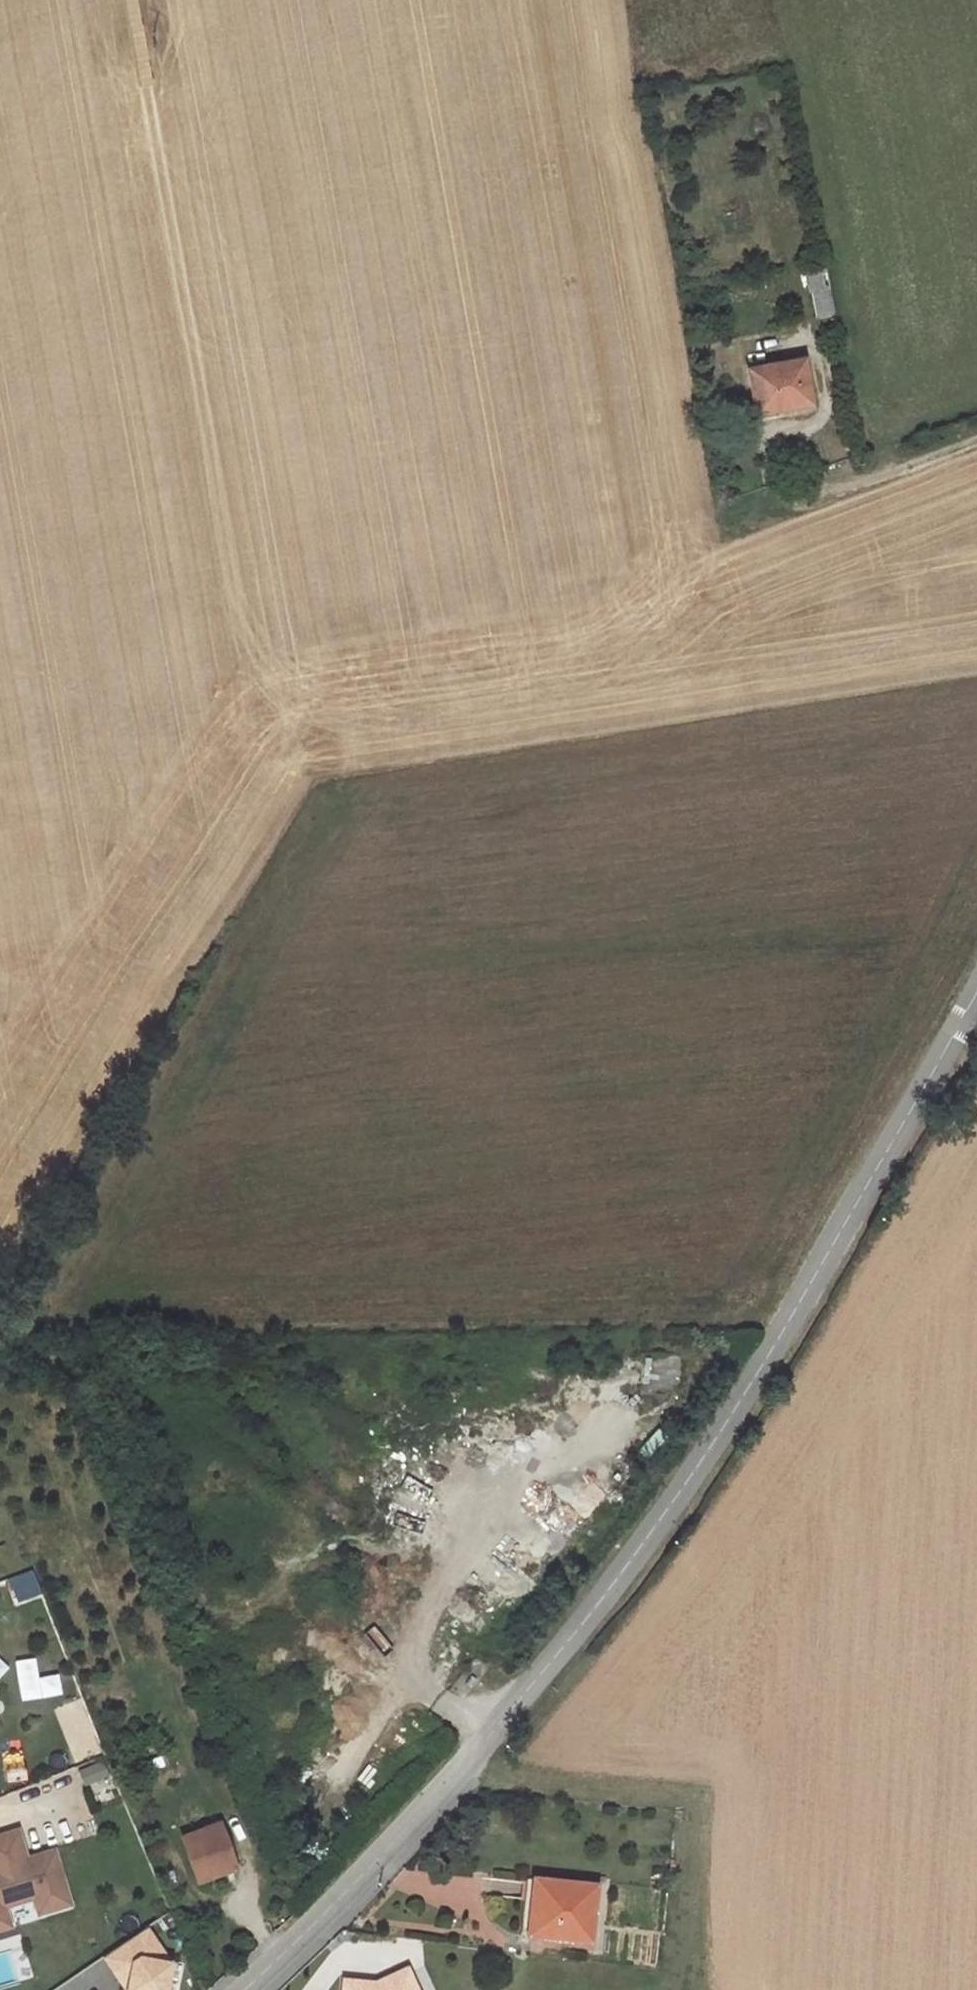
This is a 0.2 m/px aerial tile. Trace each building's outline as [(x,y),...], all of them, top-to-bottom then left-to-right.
[(827,286),(824,267),(806,270),(810,290),(811,290),(827,286)] [(827,286),(811,290),(816,313),(832,310),(827,286)] [(747,370),(755,410),(775,407),(776,409),(808,402),(800,360),(747,370)] [(777,415),(776,409),(775,407),(755,410),(757,419),(777,415)] [(642,1389),(678,1390),(678,1355),(642,1355),(642,1389)] [(219,1822),(181,1837),(198,1881),(235,1867),(219,1822)] [(71,1904),(55,1850),(27,1859),(19,1831),(0,1837),(0,1915),(8,1912),(6,1907),(35,1898),(40,1914),(71,1904)] [(527,1877),(524,1901),(536,1902),(534,1935),(589,1942),(595,1884),(527,1877)] [(521,1934),(534,1935),(536,1902),(524,1901),(521,1934)] [(8,1912),(0,1915),(0,1930),(12,1927),(8,1912)] [(104,1956),(121,1981),(128,1982),(127,1989),(165,1989),(170,1964),(146,1928),(104,1956)] [(344,1979),(343,1989),(417,1989),(407,1967),(388,1976),(389,1980),(377,1985),(375,1982),(344,1979)] [(388,1976),(375,1982),(377,1985),(389,1980),(388,1976)]
